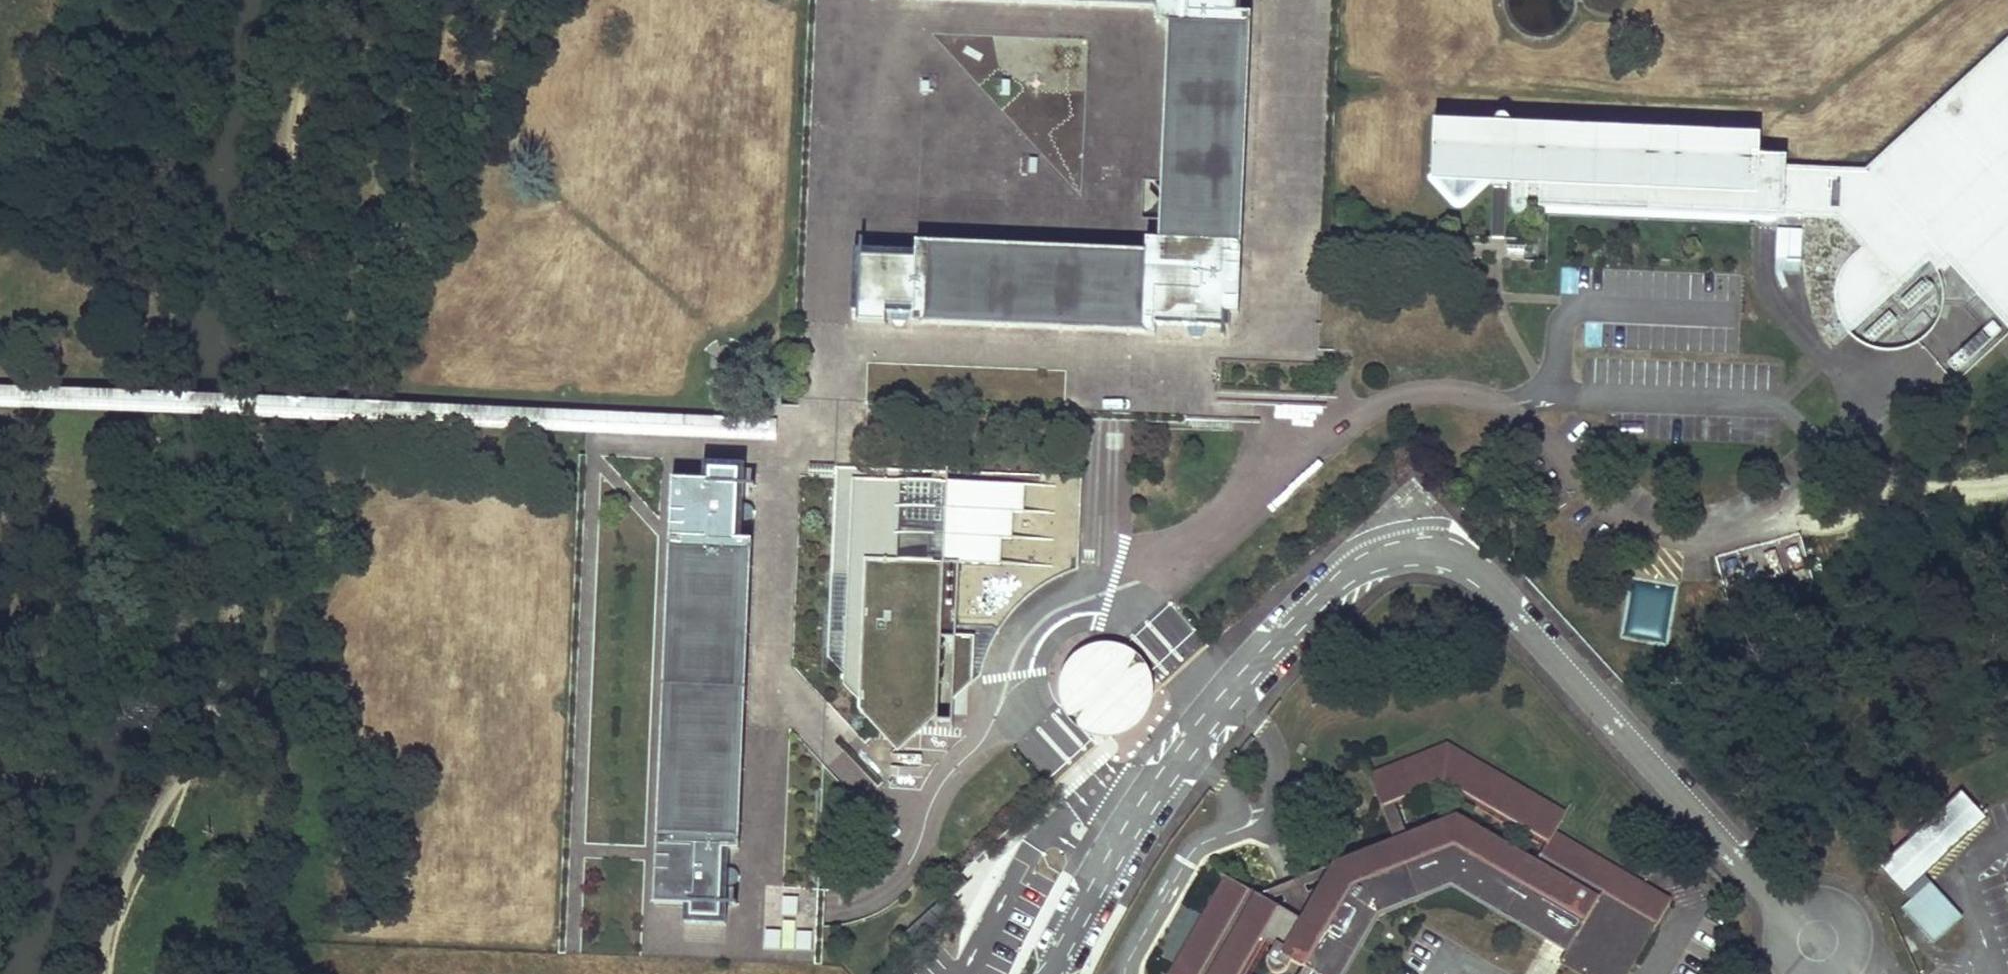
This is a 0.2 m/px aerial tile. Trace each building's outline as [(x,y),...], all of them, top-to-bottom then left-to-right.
[(1156,1),(1156,11),(1155,23),(1168,24),(1178,24),(1168,240),(1158,240),(1146,239),(1145,252),(1145,262),(929,253),(929,243),(916,243),(915,252),(854,250),(851,312),(857,312),(857,323),(885,324),(885,314),(891,314),(891,316),(891,319),(891,321),(892,322),(893,323),(894,324),(895,325),(896,325),(897,326),(898,326),(899,326),(900,326),(902,325),(903,325),(904,324),(905,324),(906,323),(906,321),(907,320),(907,319),(907,318),(908,315),(913,315),(912,325),(920,325),(924,323),(926,319),(926,316),(1142,324),(1142,327),(1143,332),(1147,335),(1155,335),(1155,325),(1187,327),(1187,329),(1187,331),(1188,333),(1188,334),(1190,336),(1192,337),(1193,338),(1195,338),(1197,338),(1199,337),(1201,336),(1202,335),(1203,334),(1204,333),(1204,332),(1204,331),(1204,330),(1204,327),(1229,328),(1230,313),(1238,314),(1240,250),(1239,245),(1234,243),(1231,243),(1240,27),(1243,27),(1248,25),(1250,21),(1251,14),(1241,14),(1241,0),(1143,0),(1156,1)] [(939,1),(1156,11),(1156,1),(1143,0),(939,0),(939,1)] [(1248,25),(1243,27),(1240,27),(1231,243),(1234,243),(1239,245),(1240,250),(1250,21),(1248,25)] [(1168,240),(1178,24),(1168,24),(1158,240),(1168,240)] [(1433,128),(1432,151),(1446,151),(1446,170),(1431,169),(1431,176),(1454,202),(1458,203),(1462,202),(1487,179),(1488,176),(1492,176),(1492,186),(1507,186),(1507,176),(1512,177),(1511,209),(1511,211),(1512,213),(1513,213),(1513,214),(1515,215),(1516,215),(1517,216),(1520,216),(1521,215),(1522,215),(1523,214),(1525,213),(1526,211),(1526,210),(1527,200),(1538,201),(1537,209),(1783,219),(1783,217),(1835,220),(1861,247),(1854,252),(1849,256),(1845,262),(1841,268),(1838,274),(1835,281),(1834,288),(1834,295),(1834,302),(1835,309),(1837,316),(1840,322),(1844,328),(1848,333),(1928,261),(1937,270),(1947,262),(2007,328),(2007,38),(1865,170),(1785,166),(1786,158),(1759,156),(1759,142),(1433,128)] [(1446,151),(1432,151),(1431,169),(1446,170),(1446,151)] [(1490,245),(1504,245),(1507,186),(1492,186),(1490,245)] [(1801,260),(1801,229),(1775,229),(1775,260),(1801,260)] [(1505,259),(1523,261),(1525,242),(1508,240),(1505,259)] [(1145,262),(1145,252),(929,243),(929,253),(1145,262)] [(1143,332),(1142,327),(1142,324),(926,316),(926,319),(924,323),(920,325),(1147,335),(1143,332)] [(684,906),(683,924),(725,925),(727,886),(730,886),(731,886),(733,885),(735,885),(736,883),(737,882),(738,880),(739,878),(739,876),(738,874),(737,872),(736,871),(734,870),(732,869),(730,869),(728,869),(729,850),(739,850),(739,844),(737,839),(732,837),(729,837),(741,553),(744,554),(749,552),(751,547),(752,541),(742,540),(743,521),(745,521),(746,521),(747,521),(749,521),(750,520),(751,519),(752,518),(753,517),(754,515),(754,513),(754,511),(753,509),(752,508),(752,507),(751,506),(749,505),(748,505),(746,505),(743,505),(745,465),(703,463),(702,481),(672,480),(669,544),(671,549),(676,550),(679,551),(667,834),(664,834),(659,836),(656,841),(654,904),(684,906)] [(1078,477),(836,467),(828,658),(843,674),(843,684),(883,728),(895,735),(908,734),(920,726),(936,710),(936,722),(952,723),(954,696),(956,639),(989,641),(1025,595),(1074,568),(1078,477)] [(664,834),(667,834),(679,551),(676,550),(671,549),(669,544),(656,841),(659,836),(664,834)] [(744,554),(741,553),(729,837),(732,837),(737,839),(739,844),(751,547),(749,552),(744,554)] [(956,639),(954,696),(980,672),(989,641),(956,639)] [(1059,702),(1065,718),(1079,732),(1097,740),(1116,740),(1134,732),(1148,718),(1154,699),(1153,679),(1143,662),(1128,650),(1109,645),(1091,647),(1076,655),(1065,668),(1059,685),(1059,702)] [(895,735),(883,728),(898,746),(920,726),(908,734),(895,735)] [(1166,973),(1341,973),(1373,916),(1451,885),(1566,952),(1559,964),(1576,973),(1628,973),(1671,899),(1554,828),(1566,809),(1446,743),(1367,772),(1381,807),(1443,783),(1546,841),(1535,859),(1455,814),(1329,864),(1254,893),(1223,874),(1166,973)] [(1389,836),(1403,832),(1396,807),(1382,811),(1389,836)] [(1962,918),(1930,883),(1901,850),(1883,866),(1912,899),(1901,909),(1933,944),(1962,918)] [(781,898),(781,917),(797,917),(797,898),(781,898)] [(782,926),(781,953),(811,954),(812,928),(782,926)] [(764,951),(779,952),(780,932),(765,931),(764,951)]
